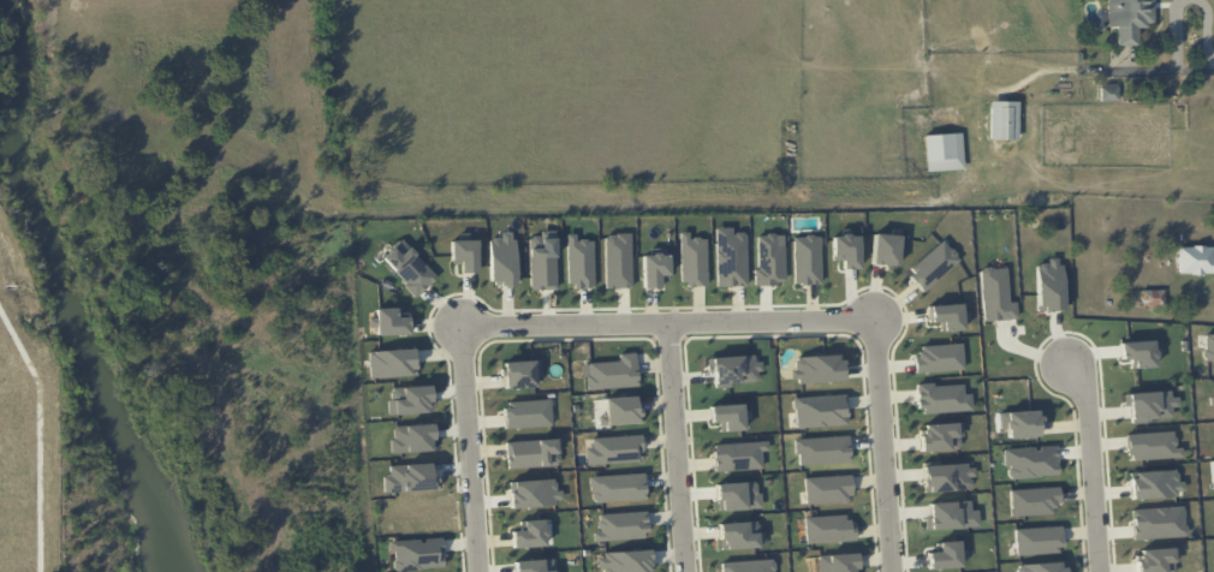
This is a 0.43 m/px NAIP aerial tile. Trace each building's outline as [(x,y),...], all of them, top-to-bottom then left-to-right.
[(1138,45),(1138,26),(1153,26),(1152,0),(1106,0),(1107,26),(1116,26),(1117,46),(1138,45)] [(1118,86),(1101,85),(1100,101),(1117,102),(1118,86)] [(1016,140),(1017,102),(990,101),(989,139),(1016,140)] [(962,169),(961,133),(924,134),(925,170),(962,169)] [(747,286),(746,232),(733,233),(733,227),(716,227),(717,286),(747,286)] [(556,230),(539,230),(539,236),(529,237),(530,289),(556,289),(556,230)] [(490,282),(500,281),(500,285),(515,285),(515,232),(500,233),(500,238),(489,239),(490,282)] [(706,238),(690,238),(690,232),(680,232),(681,285),(707,285),(706,238)] [(900,236),(874,233),(871,264),(897,266),(900,236)] [(594,239),(577,240),(577,234),(567,234),(568,287),(594,287),(594,239)] [(606,288),(632,288),(632,234),(605,234),(606,288)] [(757,284),(785,284),(784,245),(777,245),(776,234),(756,234),(757,284)] [(858,235),(832,236),(833,261),(842,261),(842,269),(859,269),(858,235)] [(820,284),(820,236),(793,236),(794,284),(820,284)] [(380,257),(416,296),(437,277),(401,238),(380,257)] [(477,240),(450,240),(451,262),(460,261),(460,273),(478,272),(477,240)] [(960,259),(943,240),(906,273),(923,292),(960,259)] [(1178,246),(1177,273),(1213,274),(1213,247),(1178,246)] [(643,254),(643,288),(661,287),(660,279),(670,279),(669,254),(643,254)] [(1035,264),(1037,311),(1062,310),(1061,258),(1046,258),(1047,263),(1035,264)] [(1008,302),(1006,266),(980,268),(982,321),(1016,319),(1016,302),(1008,302)] [(941,331),(963,330),(963,320),(966,320),(965,304),(929,305),(929,323),(941,322),(941,331)] [(400,308),(375,309),(376,335),(409,334),(408,317),(401,317),(400,308)] [(1203,334),(1203,361),(1213,361),(1213,334),(1203,334)] [(1129,368),(1154,368),(1154,358),(1160,357),(1160,342),(1119,343),(1119,361),(1129,361),(1129,368)] [(963,370),(962,344),(915,346),(916,372),(963,370)] [(414,348),(368,352),(370,379),(416,374),(414,348)] [(636,387),(636,353),(619,353),(619,362),(584,363),(584,388),(636,387)] [(842,354),(795,356),(795,368),(790,369),(791,382),(843,380),(842,354)] [(711,357),(712,385),(759,383),(757,355),(711,357)] [(535,376),(542,376),(541,360),(504,362),(505,388),(535,387),(535,376)] [(917,385),(918,413),(972,411),(971,393),(964,393),(963,383),(917,385)] [(389,414),(431,413),(430,386),(388,387),(389,414)] [(1130,420),(1172,418),(1172,407),(1178,407),(1177,391),(1122,393),(1123,407),(1129,406),(1130,420)] [(846,395),(794,397),(795,427),(847,425),(846,395)] [(638,423),(637,396),(604,398),(605,416),(599,416),(599,425),(638,423)] [(552,426),(551,400),(504,401),(505,428),(552,426)] [(744,431),(744,420),(747,420),(746,404),(710,405),(711,423),(720,423),(720,432),(744,431)] [(1039,410),(999,412),(999,429),(1007,429),(1008,438),(1040,437),(1039,410)] [(961,423),(920,424),(920,451),(962,450),(961,423)] [(391,451),(434,452),(434,425),(392,424),(391,451)] [(1182,457),(1181,447),(1174,448),(1174,431),(1127,433),(1129,460),(1182,457)] [(586,463),(641,462),(640,435),(592,437),(592,448),(586,448),(586,463)] [(849,436),(796,438),(797,464),(850,463),(849,436)] [(506,468),(560,466),(560,439),(505,441),(506,468)] [(767,451),(767,442),(714,443),(714,470),(762,469),(761,451),(767,451)] [(1058,476),(1056,446),(1004,449),(1006,478),(1058,476)] [(384,492),(438,489),(437,475),(431,476),(430,463),(389,465),(390,476),(383,476),(384,492)] [(922,466),(922,492),(970,490),(970,477),(975,477),(974,464),(922,466)] [(1129,472),(1131,498),(1183,496),(1183,481),(1176,481),(1176,470),(1129,472)] [(591,475),(591,502),(645,500),(644,474),(591,475)] [(805,503),(851,502),(850,475),(804,477),(805,503)] [(562,506),(562,490),(555,490),(555,479),(509,480),(509,507),(562,506)] [(716,484),(717,510),(759,508),(758,482),(716,484)] [(1011,516),(1057,514),(1057,488),(1010,489),(1011,516)] [(925,529),(979,527),(978,510),(971,510),(971,501),(928,503),(929,516),(925,517),(925,529)] [(1184,507),(1132,508),(1132,538),(1185,537),(1184,507)] [(645,512),(598,514),(598,532),(593,532),(593,541),(647,539),(645,512)] [(806,543),(852,541),(851,515),(805,516),(806,543)] [(520,530),(511,531),(512,548),(546,546),(545,519),(519,521),(520,530)] [(762,547),(761,521),(719,523),(720,549),(762,547)] [(1014,528),(1015,555),(1062,553),(1060,526),(1014,528)] [(443,568),(442,539),(392,540),(393,569),(443,568)] [(928,552),(928,568),(964,567),(964,549),(959,549),(959,541),(938,541),(939,552),(928,552)] [(1137,571),(1174,571),(1174,562),(1179,562),(1179,548),(1137,549),(1137,571)] [(648,550),(600,553),(602,571),(650,571),(648,550)] [(857,554),(819,554),(819,571),(857,571),(857,554)] [(516,571),(560,571),(560,570),(553,570),(553,559),(516,560),(516,571)] [(773,560),(721,562),(722,571),(774,571),(773,560)] [(1064,562),(1016,564),(1016,571),(1065,571),(1064,562)]
